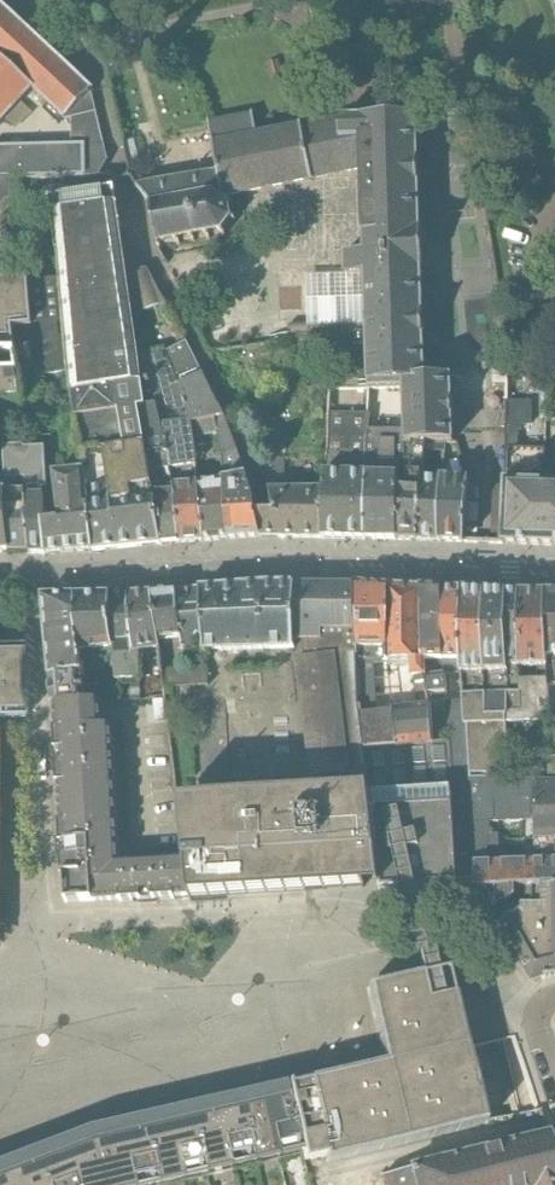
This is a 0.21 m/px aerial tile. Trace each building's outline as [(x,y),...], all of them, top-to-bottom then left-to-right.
[(20,178),(87,176),(87,179),(113,178),(103,138),(92,94),(93,91),(0,4),(0,128),(34,92),(49,106),(64,120),(65,121),(71,119),(72,146),(0,147),(0,179),(20,178)] [(64,120),(49,106),(44,112),(58,126),(64,120)] [(218,172),(224,199),(314,181),(313,180),(361,168),(364,252),(344,253),(344,275),(364,274),(365,321),(308,322),(308,327),(310,327),(311,339),(334,335),(332,390),(369,390),(369,391),(404,390),(405,438),(405,445),(427,444),(455,443),(453,377),(427,379),(423,272),(425,272),(424,229),(422,229),(419,118),(340,120),(257,135),(254,115),(209,123),(218,172)] [(230,203),(224,199),(218,172),(135,186),(150,206),(158,246),(223,233),(233,220),(230,203)] [(15,213),(23,213),(20,178),(0,179),(0,214),(15,213)] [(114,188),(48,198),(57,252),(58,251),(60,279),(68,372),(76,420),(81,452),(82,453),(85,470),(82,471),(94,551),(161,545),(146,455),(167,453),(164,430),(163,427),(159,412),(144,356),(141,357),(133,307),(131,307),(127,271),(114,188)] [(355,284),(335,285),(335,269),(309,270),(311,318),(356,316),(355,284)] [(29,281),(35,328),(14,330),(19,380),(68,372),(60,279),(29,281)] [(22,400),(19,380),(14,330),(35,328),(29,281),(0,281),(0,400),(22,400)] [(216,420),(225,417),(201,370),(190,349),(168,361),(192,425),(216,420)] [(180,543),(203,542),(192,425),(168,361),(165,350),(145,356),(159,412),(178,408),(182,424),(163,427),(164,430),(167,453),(170,472),(188,469),(189,485),(172,488),(180,543)] [(502,541),(502,544),(554,546),(554,450),(547,450),(547,449),(519,448),(519,431),(523,431),(523,425),(532,426),(533,402),(508,402),(507,480),(505,481),(505,488),(502,536),(502,541)] [(321,539),(365,540),(367,436),(369,413),(329,412),(323,490),(321,539)] [(229,540),(261,538),(254,498),(225,417),(216,420),(229,540)] [(203,542),(229,540),(216,420),(192,425),(203,542)] [(365,540),(397,540),(397,462),(405,462),(405,445),(405,438),(367,436),(365,540)] [(397,540),(418,541),(422,477),(427,444),(405,445),(405,462),(397,462),(397,540)] [(12,553),(32,554),(26,450),(26,448),(4,448),(6,493),(12,553)] [(51,555),(49,523),(47,500),(39,500),(39,491),(47,490),(46,450),(26,450),(32,554),(46,555),(51,555)] [(161,545),(180,543),(172,488),(170,472),(167,453),(146,455),(161,545)] [(279,538),(321,539),(323,490),(304,490),(286,491),(284,458),(261,460),(273,491),(269,491),(279,538)] [(94,551),(82,471),(54,473),(60,521),(49,523),(51,555),(93,552),(94,551)] [(418,541),(439,542),(441,478),(422,477),(418,541)] [(465,540),(465,533),(469,487),(470,480),(441,478),(439,542),(465,543),(465,540)] [(6,493),(0,493),(0,553),(12,553),(6,493)] [(207,653),(295,647),(295,641),(293,585),(265,585),(219,588),(204,589),(200,589),(204,645),(204,653),(207,653)] [(355,585),(293,585),(295,641),(303,641),(306,658),(297,660),(311,778),(320,776),(322,792),(370,790),(374,790),(370,751),(359,708),(355,585)] [(392,666),(391,663),(390,588),(355,585),(359,708),(370,751),(399,748),(392,666)] [(423,590),(390,588),(392,666),(399,748),(370,751),(374,790),(454,786),(452,732),(434,732),(432,695),(429,662),(422,661),(423,590)] [(151,593),(158,641),(181,637),(183,649),(204,645),(200,589),(151,593)] [(448,662),(444,662),(442,590),(423,590),(422,661),(429,662),(432,695),(449,694),(448,662)] [(471,786),(471,780),(462,591),(442,590),(444,662),(448,662),(449,694),(432,695),(434,732),(452,732),(454,786),(471,786)] [(505,778),(508,778),(507,723),(507,718),(487,719),(486,592),(462,591),(471,780),(505,778)] [(509,718),(509,712),(506,592),(486,592),(487,719),(507,718),(509,718)] [(520,681),(520,668),(519,593),(506,592),(509,712),(522,712),(520,681)] [(151,593),(129,595),(112,596),(115,648),(118,681),(141,678),(141,669),(141,652),(159,648),(158,641),(151,593)] [(548,668),(548,662),(546,593),(519,593),(520,668),(548,668)] [(546,593),(548,662),(548,668),(549,680),(549,720),(554,720),(554,594),(546,593)] [(95,664),(94,652),(115,648),(112,596),(75,597),(81,654),(83,675),(85,685),(99,682),(94,664),(95,664)] [(51,676),(83,675),(81,654),(75,597),(44,597),(51,676)] [(25,719),(22,647),(0,648),(0,720),(25,719)] [(164,688),(210,686),(209,666),(162,669),(164,688)] [(55,703),(87,701),(85,685),(83,675),(51,676),(53,703),(55,703)] [(507,723),(549,720),(549,680),(520,681),(522,712),(509,712),(509,718),(507,718),(507,723)] [(185,857),(123,861),(122,850),(119,802),(117,761),(115,726),(103,727),(101,700),(87,701),(55,703),(57,729),(55,729),(57,764),(58,784),(60,784),(61,805),(62,822),(60,822),(62,853),(63,877),(65,877),(66,902),(120,899),(120,901),(125,901),(175,898),(175,896),(189,895),(185,857)] [(505,778),(471,780),(471,786),(454,786),(462,885),(476,884),(476,892),(478,891),(554,887),(554,780),(550,780),(508,778),(505,778)] [(454,786),(374,790),(370,790),(378,877),(379,887),(380,886),(380,891),(403,890),(419,889),(462,887),(462,885),(454,786)] [(364,878),(378,877),(370,790),(322,792),(321,792),(179,800),(185,857),(189,895),(189,897),(365,887),(364,878)] [(478,891),(494,921),(516,908),(523,908),(523,913),(500,926),(517,956),(531,980),(533,984),(554,978),(554,887),(478,891)] [(419,889),(403,890),(416,949),(423,974),(435,971),(432,946),(419,889)] [(305,1168),(484,1126),(467,1046),(449,969),(435,971),(423,974),(368,987),(385,1063),(311,1081),(311,1082),(289,1087),(290,1092),(301,1151),(305,1168)] [(172,1180),(277,1156),(301,1151),(290,1092),(159,1122),(90,1138),(0,1172),(0,1184),(149,1184),(172,1180)] [(549,1134),(410,1167),(411,1170),(383,1177),(385,1184),(554,1184),(554,1152),(549,1134)]
